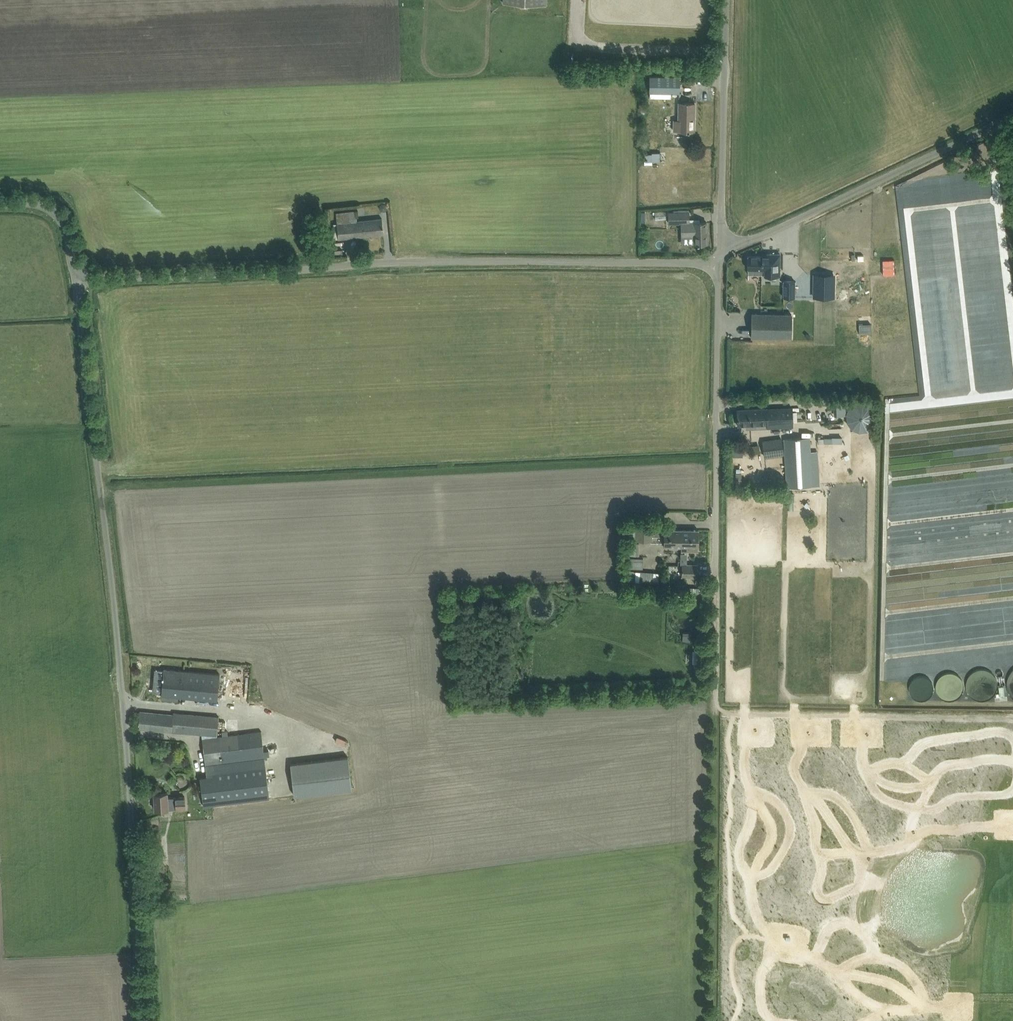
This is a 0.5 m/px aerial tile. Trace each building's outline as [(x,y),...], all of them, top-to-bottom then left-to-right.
[(649,76),(649,92),(679,93),(680,77),(670,76),(649,76)] [(674,131),(689,132),(689,131),(694,131),(695,103),(679,103),(678,121),(674,121),(674,131)] [(330,223),(332,239),(384,234),(382,219),(356,221),(355,212),(337,214),(338,223),(330,223)] [(697,244),(699,244),(699,243),(707,243),(706,222),(689,222),(689,212),(669,212),(669,224),(681,224),(682,237),(693,236),(694,244),(697,243),(697,244)] [(780,254),(768,253),(762,253),(762,256),(747,255),(747,268),(748,268),(748,274),(764,274),(764,276),(780,276),(780,254)] [(831,274),(816,274),(816,298),(831,298),(831,274)] [(784,280),(784,297),(795,297),(795,280),(784,280)] [(751,337),(791,338),(792,314),(752,313),(751,337)] [(858,323),(858,333),(871,333),(871,323),(858,323)] [(767,424),(767,427),(793,426),(792,407),(747,409),(737,410),(738,425),(748,425),(767,424)] [(809,437),(786,438),(787,487),(811,486),(810,462),(809,437)] [(782,439),(773,440),(763,441),(764,456),(783,454),(782,439)] [(681,546),(682,529),(664,529),(664,521),(636,520),(636,521),(630,521),(629,555),(639,555),(639,543),(636,543),(636,541),(651,541),(651,536),(663,536),(663,546),(681,546)] [(682,529),(681,546),(681,551),(688,551),(688,547),(690,547),(690,551),(698,551),(698,530),(682,529)] [(907,539),(907,559),(926,558),(926,539),(907,539)] [(680,564),(682,564),(681,576),(698,576),(698,564),(687,564),(687,553),(681,553),(680,564)] [(643,568),(643,558),(629,558),(629,568),(643,568)] [(614,571),(623,571),(623,563),(615,562),(614,571)] [(640,571),(640,572),(629,570),(628,581),(639,582),(659,584),(660,572),(640,571)] [(219,674),(164,668),(161,694),(217,699),(219,674)] [(219,718),(173,712),(173,714),(140,711),(138,728),(148,729),(202,735),(207,776),(200,777),(204,806),(213,805),(270,798),(265,760),(264,757),(270,756),(269,749),(264,750),(262,731),(228,735),(228,730),(222,731),(223,736),(217,737),(219,718)] [(341,739),(343,734),(331,731),(330,736),(341,739)] [(294,796),(351,789),(348,757),(291,763),(294,796)] [(167,792),(154,793),(155,810),(185,808),(185,796),(167,797),(167,792)]
